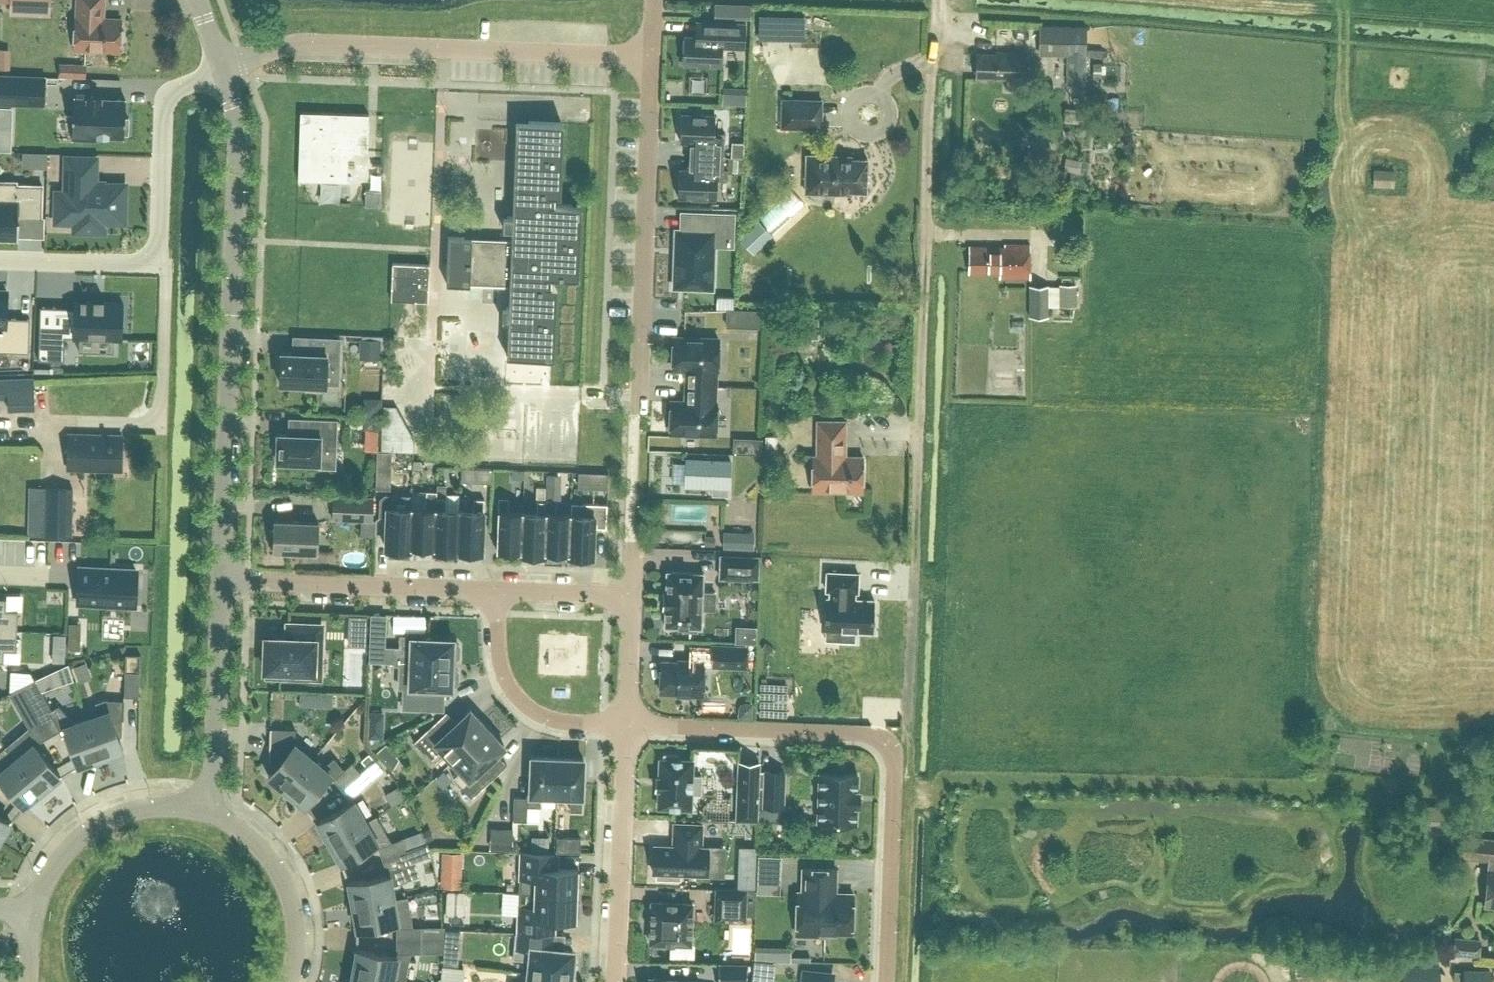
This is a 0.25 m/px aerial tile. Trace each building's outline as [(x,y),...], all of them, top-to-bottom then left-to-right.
[(74,48),(120,50),(120,40),(123,38),(124,30),(121,28),(121,18),(103,17),(104,0),(77,0),(77,16),(75,16),(74,48)] [(750,14),(751,4),(726,3),(726,13),(750,14)] [(802,38),(802,16),(759,15),(759,37),(802,38)] [(696,20),(696,35),(684,35),(683,63),(721,64),(722,46),(744,47),(745,22),(696,20)] [(1039,25),(1038,54),(1066,55),(1065,83),(1083,84),(1085,26),(1039,25)] [(1024,79),(1025,51),(994,50),(994,53),(976,52),(975,78),(1024,79)] [(58,75),(76,76),(77,64),(59,63),(58,75)] [(44,104),(45,76),(0,74),(0,102),(44,104)] [(734,92),(733,104),(746,104),(746,92),(734,92)] [(72,138),(96,139),(96,135),(124,136),(124,133),(128,133),(129,117),(125,117),(125,99),(101,98),(101,96),(87,95),(87,97),(73,97),(72,138)] [(1067,131),(1094,123),(1087,97),(1060,105),(1067,131)] [(781,126),(816,127),(817,99),(782,98),(781,126)] [(368,113),(300,111),(298,179),(347,181),(347,158),(354,152),(367,152),(368,113)] [(699,155),(724,156),(725,132),(714,132),(715,114),(681,113),(679,141),(699,141),(699,155)] [(558,194),(561,122),(516,120),(512,215),(503,215),(503,228),(511,229),(511,239),(464,237),(464,236),(448,236),(446,283),(462,283),(462,282),(509,284),(508,307),(502,306),(502,320),(508,320),(506,355),(519,356),(551,357),(554,285),(550,284),(550,276),(569,277),(569,276),(575,277),(578,204),(572,204),(553,203),(554,194),(558,194)] [(38,152),(38,167),(46,167),(47,152),(38,152)] [(849,191),(866,191),(867,158),(842,158),(842,155),(806,154),(805,192),(849,193),(849,191)] [(724,156),(699,155),(698,169),(678,168),(677,196),(716,197),(717,179),(727,180),(727,169),(723,169),(724,156)] [(124,184),(94,184),(95,158),(67,157),(66,191),(57,191),(56,208),(75,208),(75,229),(103,230),(103,220),(123,220),(124,184)] [(1372,185),(1393,185),(1393,168),(1373,168),(1372,185)] [(1484,190),(1493,190),(1493,175),(1485,175),(1484,190)] [(18,239),(19,217),(41,217),(42,185),(16,184),(16,181),(0,180),(0,238),(18,239)] [(365,189),(365,205),(381,205),(381,189),(365,189)] [(777,226),(800,203),(791,193),(767,216),(777,226)] [(735,232),(736,213),(690,211),(689,229),(677,229),(675,287),(694,287),(695,281),(713,282),(715,232),(735,232)] [(758,219),(740,236),(753,250),(771,233),(758,219)] [(1004,243),(1004,246),(968,246),(968,271),(999,271),(999,278),(1029,278),(1029,243),(1004,243)] [(428,301),(429,264),(392,262),(391,299),(428,301)] [(1075,285),(1029,285),(1029,315),(1047,315),(1047,305),(1075,305),(1075,285)] [(93,301),(86,301),(86,298),(85,298),(85,300),(82,300),(82,298),(80,298),(80,300),(75,300),(74,306),(74,310),(64,310),(63,328),(39,327),(38,359),(64,360),(64,336),(79,336),(114,337),(121,338),(122,302),(104,301),(104,298),(103,298),(102,301),(95,301),(95,298),(93,298),(93,301)] [(729,317),(759,317),(759,301),(730,300),(729,317)] [(19,346),(20,331),(20,316),(6,315),(0,315),(0,345),(19,346)] [(817,349),(819,330),(802,328),(799,347),(817,349)] [(382,352),(385,337),(370,334),(367,348),(382,352)] [(320,384),(325,385),(326,365),(338,366),(339,338),(311,337),(311,353),(281,351),(281,355),(276,355),(276,368),(280,368),(280,382),(307,384),(307,388),(320,389),(320,384)] [(686,385),(714,386),(715,369),(717,369),(718,338),(673,337),(672,367),(687,368),(686,385)] [(33,376),(7,377),(8,409),(34,408),(33,376)] [(714,386),(686,385),(686,401),(671,401),(670,431),(715,433),(716,402),(714,402),(714,386)] [(368,421),(381,420),(381,401),(368,401),(368,421)] [(395,406),(383,405),(381,449),(413,450),(414,438),(394,438),(395,406)] [(276,461),(319,462),(320,446),(335,446),(336,419),(311,418),(310,434),(277,433),(277,436),(273,436),(273,452),(277,452),(276,461)] [(861,490),(862,455),(842,454),(842,444),(844,444),(845,419),(816,419),(816,454),(812,454),(812,489),(861,490)] [(69,432),(68,469),(121,470),(121,434),(69,432)] [(71,534),(72,487),(44,487),(43,533),(71,534)] [(410,546),(433,547),(434,547),(436,497),(436,490),(426,490),(425,506),(411,505),(410,508),(411,508),(410,546)] [(333,495),(332,518),(372,520),(373,497),(333,495)] [(433,549),(457,550),(459,510),(445,509),(445,497),(436,497),(434,547),(433,547),(433,549)] [(496,549),(520,550),(521,550),(522,512),(523,512),(523,510),(508,509),(509,497),(498,497),(496,549)] [(473,510),(459,510),(457,550),(482,551),(484,498),(473,498),(473,510)] [(544,551),(545,551),(568,552),(570,514),(571,512),(556,511),(556,499),(546,499),(546,501),(544,551)] [(676,502),(676,519),(712,517),(712,500),(676,502)] [(545,553),(545,551),(544,551),(546,501),(536,501),(536,513),(523,512),(522,512),(521,550),(520,550),(520,552),(545,553)] [(584,514),(570,514),(568,552),(567,554),(593,555),(595,503),(584,502),(584,514)] [(410,548),(410,546),(411,508),(410,508),(387,507),(385,547),(410,548)] [(273,547),(273,549),(317,551),(318,521),(274,519),(274,529),(270,529),(269,547),(273,547)] [(753,531),(723,530),(722,547),(753,548),(753,531)] [(759,578),(760,556),(720,554),(719,576),(759,578)] [(136,569),(110,568),(110,569),(110,574),(80,572),(78,602),(134,605),(136,569)] [(668,571),(666,571),(666,573),(667,573),(666,590),(663,590),(663,607),(665,607),(665,623),(664,623),(664,626),(666,626),(666,625),(683,626),(683,629),(697,630),(697,626),(699,626),(699,627),(701,627),(701,625),(701,608),(715,609),(715,592),(702,591),(703,574),(703,572),(701,572),(701,573),(668,571)] [(857,591),(857,572),(826,571),(825,590),(829,590),(828,597),(825,597),(823,629),(838,630),(837,640),(854,641),(854,630),(872,631),(874,599),(853,598),(853,591),(857,591)] [(734,592),(735,607),(759,605),(758,590),(734,592)] [(17,630),(18,610),(5,609),(6,597),(0,597),(0,629),(17,630)] [(268,675),(313,677),(319,677),(321,625),(288,624),(287,638),(277,637),(277,640),(268,648),(265,648),(264,669),(268,669),(268,675)] [(0,629),(0,661),(3,661),(4,649),(16,650),(17,630),(0,629)] [(400,663),(400,662),(453,664),(453,658),(455,658),(458,655),(459,645),(456,642),(453,642),(454,638),(421,637),(421,634),(419,631),(409,631),(406,633),(406,636),(401,636),(400,649),(395,649),(395,662),(400,663)] [(383,661),(384,635),(370,635),(369,661),(383,661)] [(735,665),(736,646),(712,645),(711,665),(735,665)] [(125,671),(139,672),(140,654),(125,653),(125,671)] [(702,694),(703,660),(677,659),(677,661),(661,660),(660,691),(676,692),(676,693),(702,694)] [(400,662),(400,663),(399,686),(404,686),(403,707),(429,708),(430,687),(452,688),(452,684),(454,684),(457,681),(458,671),(455,668),(452,668),(453,664),(400,662)] [(124,695),(139,695),(139,672),(125,671),(124,695)] [(333,692),(300,691),(300,704),(333,705),(333,692)] [(95,702),(99,713),(98,713),(98,714),(86,718),(100,756),(122,748),(118,737),(122,736),(123,736),(124,699),(123,699),(123,700),(105,699),(95,702)] [(77,764),(78,766),(100,756),(86,718),(74,722),(58,705),(49,709),(60,727),(64,726),(77,764)] [(37,714),(49,735),(60,729),(60,727),(49,709),(48,707),(37,714)] [(452,760),(487,727),(470,708),(447,729),(437,719),(414,741),(432,760),(443,751),(452,760)] [(38,742),(49,735),(37,714),(26,720),(38,742)] [(268,775),(286,790),(312,758),(303,750),(294,743),(295,728),(270,727),(268,760),(270,760),(276,765),(268,775)] [(487,727),(452,760),(460,770),(453,777),(471,796),(492,777),(482,767),(505,746),(487,727)] [(54,780),(60,776),(59,774),(33,743),(15,758),(41,790),(47,785),(54,780)] [(658,788),(658,806),(691,807),(691,792),(700,792),(701,775),(692,774),(692,759),(677,759),(677,754),(663,753),(663,758),(660,758),(659,776),(656,776),(656,787),(658,788)] [(556,794),(557,757),(531,756),(530,793),(526,793),(526,796),(514,796),(513,819),(527,820),(527,805),(540,806),(540,794),(556,794)] [(330,774),(341,787),(360,771),(352,762),(343,769),(334,757),(322,766),(312,758),(286,790),(292,795),(298,800),(304,806),(305,804),(330,774)] [(583,758),(557,757),(556,794),(570,795),(570,809),(581,810),(583,758)] [(41,790),(15,758),(0,771),(0,777),(23,804),(22,804),(24,806),(29,800),(35,795),(41,790)] [(376,758),(360,771),(341,787),(350,797),(384,768),(376,758)] [(756,820),(758,786),(759,762),(739,761),(736,819),(756,820)] [(785,764),(784,797),(813,798),(814,764),(785,764)] [(783,807),(784,771),(764,770),(763,806),(783,807)] [(817,820),(855,822),(856,805),(858,805),(859,790),(857,790),(857,774),(819,772),(817,820)] [(326,834),(330,841),(365,821),(353,800),(319,820),(317,821),(321,828),(326,834)] [(1,836),(4,831),(7,826),(11,821),(9,820),(0,815),(0,837),(1,836)] [(337,855),(341,862),(343,862),(342,861),(377,841),(365,821),(330,841),(334,848),(337,855)] [(701,846),(702,824),(674,823),(673,839),(675,839),(675,845),(654,844),(652,871),(657,872),(656,877),(680,878),(680,872),(707,873),(708,847),(701,846)] [(512,851),(513,829),(491,828),(490,850),(512,851)] [(580,851),(580,837),(556,836),(556,850),(580,851)] [(1466,856),(1490,859),(1489,869),(1487,869),(1484,905),(1493,906),(1493,839),(1460,836),(1458,856),(1466,856)] [(382,858),(405,850),(401,837),(378,846),(382,858)] [(737,845),(736,885),(752,886),(753,846),(737,845)] [(405,850),(382,858),(387,870),(402,865),(410,862),(405,850)] [(459,887),(460,852),(442,851),(440,887),(459,887)] [(520,851),(518,891),(576,894),(576,885),(580,885),(580,873),(577,873),(577,868),(551,867),(552,854),(557,854),(557,853),(520,851)] [(387,870),(388,874),(350,881),(348,882),(350,889),(351,897),(353,905),(393,898),(391,885),(407,879),(402,865),(387,870)] [(797,891),(796,933),(826,934),(826,929),(852,930),(853,893),(832,892),(832,886),(835,886),(836,868),(803,867),(802,891),(797,891)] [(756,890),(746,889),(716,888),(715,918),(745,919),(745,913),(755,914),(756,890)] [(445,928),(458,926),(452,889),(440,891),(445,928)] [(576,894),(518,891),(517,931),(554,933),(554,931),(549,931),(549,918),(575,919),(575,914),(579,914),(579,902),(576,902),(576,894)] [(355,920),(356,928),(358,928),(397,921),(393,898),(353,905),(354,912),(355,920)] [(651,901),(650,941),(690,943),(691,903),(651,901)] [(396,939),(421,939),(421,926),(396,926),(396,939)] [(446,948),(444,930),(423,932),(424,950),(446,948)] [(530,959),(528,972),(574,976),(576,959),(572,959),(573,950),(543,947),(545,934),(554,934),(554,933),(517,931),(515,931),(512,958),(530,959)] [(1476,955),(1478,939),(1454,937),(1452,952),(1476,955)] [(421,939),(396,939),(396,951),(410,952),(421,952),(421,939)] [(355,949),(353,972),(393,979),(405,981),(410,952),(396,951),(395,956),(358,949),(355,949)] [(865,961),(834,960),(834,981),(865,981),(865,961)] [(718,981),(746,981),(746,964),(718,963),(718,981)] [(1403,965),(1403,981),(1439,981),(1439,965),(1403,965)] [(1463,981),(1489,981),(1489,969),(1463,969),(1463,981)] [(832,974),(804,971),(803,981),(831,981),(832,974)] [(405,981),(393,979),(353,972),(350,981),(405,981)] [(574,976),(528,972),(527,981),(574,981),(574,976)]
